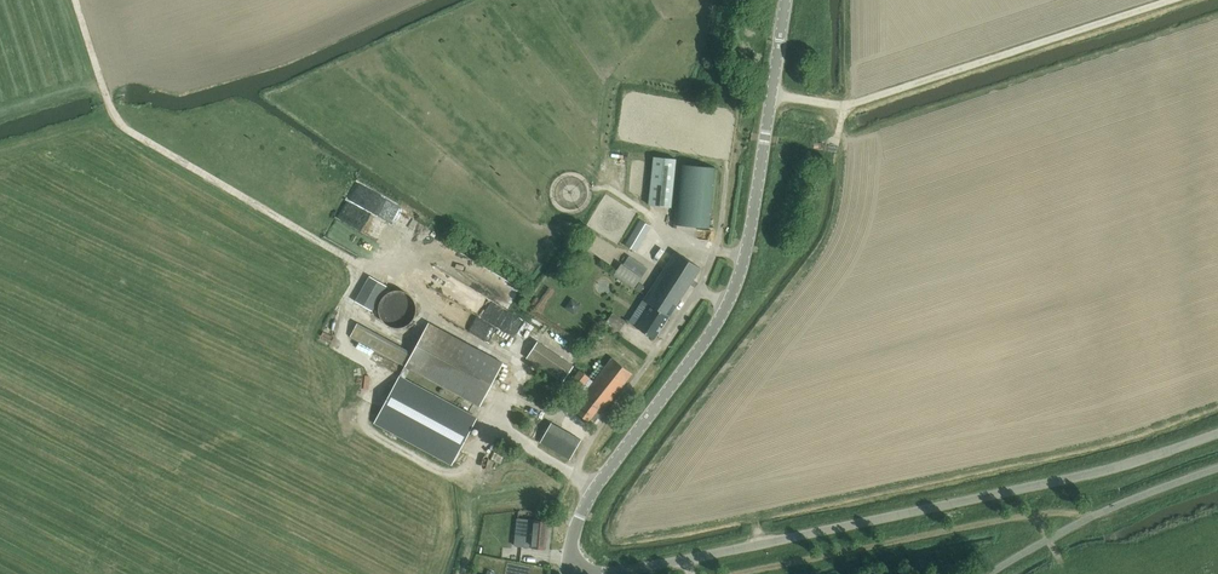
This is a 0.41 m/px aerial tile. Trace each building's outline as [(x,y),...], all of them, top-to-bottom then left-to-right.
[(655,157),(650,205),(671,207),(676,159),(655,157)] [(710,229),(716,168),(679,164),(673,225),(710,229)] [(636,327),(654,339),(701,268),(675,252),(643,300),(651,305),(636,327)] [(621,264),(616,271),(613,275),(634,289),(641,277),(621,264)] [(380,281),(363,312),(371,317),(388,286),(380,281)] [(639,283),(635,289),(640,292),(644,286),(639,283)] [(572,299),(566,308),(574,314),(581,305),(572,299)] [(613,312),(606,323),(620,332),(627,322),(613,312)] [(400,376),(382,409),(374,424),(452,466),(478,418),(405,379),(411,369),(480,406),(503,363),(429,323),(413,353),(357,323),(351,336),(406,365),(400,376)] [(537,342),(526,359),(562,383),(574,366),(537,342)] [(613,358),(574,409),(593,424),(632,373),(613,358)] [(591,378),(580,370),(567,387),(578,395),(591,378)] [(570,460),(582,440),(552,423),(540,443),(570,460)] [(518,518),(515,546),(545,549),(548,522),(518,518)] [(516,550),(514,559),(521,560),(523,551),(516,550)]
